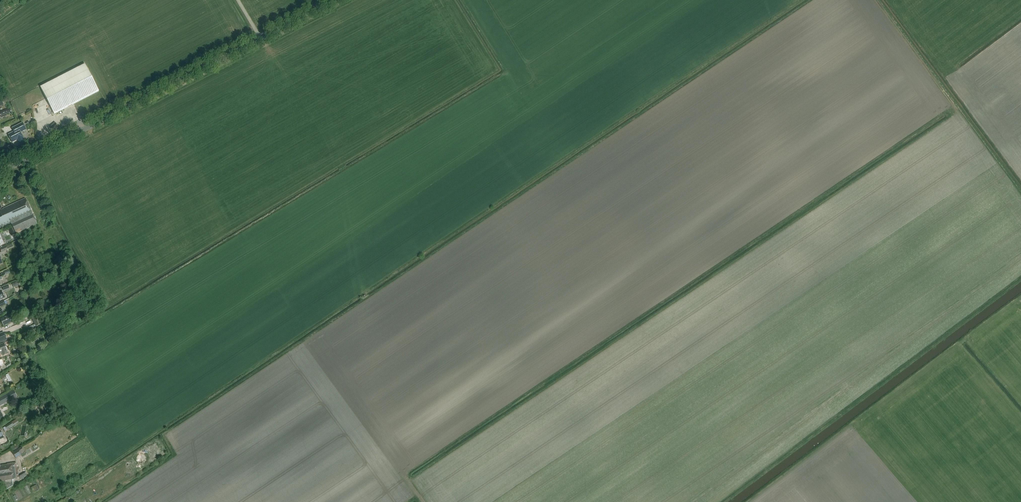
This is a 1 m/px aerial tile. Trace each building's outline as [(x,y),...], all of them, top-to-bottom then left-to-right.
[(99,91),(85,65),(41,87),(54,114),(99,91)] [(8,135),(12,143),(17,140),(19,143),(24,140),(21,133),(26,130),(22,123),(13,128),(15,131),(8,135)] [(11,223),(16,233),(37,224),(26,198),(3,209),(3,210),(1,210),(0,208),(1,208),(0,205),(0,228),(11,223)] [(20,307),(15,309),(18,315),(23,312),(20,307)] [(17,320),(13,313),(0,319),(3,326),(17,320)] [(38,316),(32,319),(35,324),(36,327),(42,324),(38,316)] [(2,344),(0,345),(0,353),(2,353),(3,356),(9,354),(7,350),(4,343),(2,344)] [(0,398),(0,406),(17,397),(14,391),(0,398)] [(24,451),(22,447),(12,453),(16,459),(22,455),(21,454),(24,451)] [(13,485),(12,480),(15,479),(19,478),(18,473),(16,463),(7,464),(7,465),(0,466),(0,465),(0,493),(13,485)]
